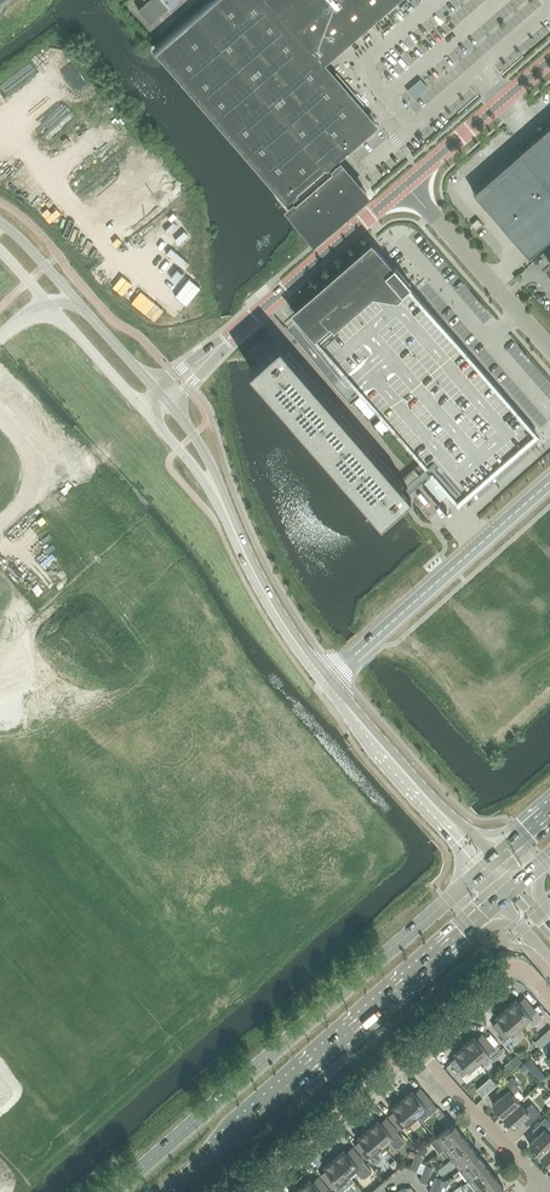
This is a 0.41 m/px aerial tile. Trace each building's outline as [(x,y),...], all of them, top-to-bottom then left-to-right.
[(138,9),(151,23),(171,5),(172,6),(177,2),(178,1),(179,0),(149,0),(138,9)] [(337,219),(367,193),(341,162),(339,163),(335,158),(376,123),(327,66),(322,62),(393,0),(214,0),(156,50),(159,53),(186,85),(281,194),(286,200),(306,184),(310,188),(287,208),(314,239),(337,219)] [(521,150),(474,191),(530,255),(549,237),(549,131),(524,153),(521,150)] [(472,224),(477,229),(482,224),(478,219),(472,224)] [(297,316),(286,326),(335,382),(346,373),(458,501),(460,498),(534,434),(535,433),(535,434),(536,432),(535,431),(489,378),(408,286),(411,283),(403,274),(394,264),(392,267),(377,249),(376,247),(374,248),(374,249),(299,315),(298,315),(297,316)] [(256,360),(249,366),(251,368),(255,364),(383,512),(379,515),(381,517),(387,511),(410,492),(401,482),(287,350),(279,341),(256,360)] [(517,999),(506,1008),(522,1027),(528,1022),(530,1024),(531,1025),(533,1025),(542,1017),(538,1012),(536,1011),(533,1007),(524,996),(519,1001),(517,999)] [(537,1004),(533,1007),(536,1011),(538,1012),(542,1009),(537,1004)] [(522,1027),(506,1008),(496,1017),(498,1019),(492,1024),(504,1038),(502,1040),(508,1047),(519,1038),(519,1036),(518,1034),(516,1032),(522,1027)] [(475,1035),(464,1045),(480,1063),(487,1057),(489,1059),(491,1061),(492,1061),(503,1051),(497,1044),(494,1047),(484,1035),(478,1040),(475,1035)] [(541,1037),(536,1042),(539,1046),(545,1041),(541,1037)] [(480,1063),(464,1045),(454,1054),(456,1056),(450,1061),(463,1075),(468,1070),(470,1072),(480,1063)] [(512,1057),(505,1064),(511,1071),(518,1064),(512,1057)] [(530,1057),(523,1063),(524,1064),(528,1068),(534,1063),(530,1057)] [(524,1064),(519,1068),(524,1074),(529,1070),(528,1068),(524,1064)] [(492,1103),(503,1115),(519,1101),(513,1094),(519,1088),(515,1083),(517,1082),(512,1076),(500,1086),(505,1092),(492,1103)] [(482,1096),(488,1091),(483,1084),(477,1089),(482,1096)] [(412,1090),(402,1099),(418,1117),(429,1108),(427,1106),(432,1101),(422,1089),(416,1094),(412,1090)] [(418,1117),(402,1099),(392,1108),(395,1112),(390,1117),(401,1129),(406,1124),(408,1126),(418,1117)] [(519,1101),(503,1115),(513,1127),(525,1116),(530,1122),(541,1113),(532,1102),(525,1108),(519,1101)] [(549,1144),(549,1121),(545,1116),(535,1126),(541,1131),(529,1143),(540,1154),(549,1144)] [(379,1119),(368,1128),(384,1147),(390,1142),(395,1148),(398,1148),(406,1142),(397,1132),(398,1131),(388,1118),(382,1123),(379,1119)] [(438,1152),(444,1148),(462,1134),(454,1123),(430,1141),(438,1152)] [(361,1142),(356,1146),(367,1159),(369,1157),(370,1158),(371,1159),(371,1161),(372,1161),(373,1162),(374,1162),(376,1162),(378,1161),(379,1160),(380,1159),(380,1157),(380,1155),(379,1154),(378,1153),(384,1147),(368,1128),(358,1137),(361,1142)] [(444,1148),(452,1158),(470,1144),(462,1134),(444,1148)] [(452,1158),(460,1169),(478,1154),(470,1144),(452,1158)] [(540,1154),(549,1164),(549,1144),(540,1154)] [(345,1149),(334,1158),(350,1177),(356,1171),(362,1178),(365,1177),(372,1171),(364,1161),(364,1160),(354,1148),(348,1153),(345,1149)] [(416,1152),(410,1168),(417,1171),(423,1155),(416,1152)] [(460,1169),(468,1179),(486,1165),(478,1154),(460,1169)] [(350,1177),(334,1158),(324,1167),(327,1171),(322,1176),(333,1188),(334,1187),(339,1191),(342,1191),(354,1181),(350,1177)] [(426,1164),(420,1180),(426,1183),(429,1176),(433,1167),(426,1164)] [(468,1179),(476,1189),(494,1175),(486,1165),(468,1179)] [(476,1189),(473,1191),(495,1191),(503,1186),(494,1175),(476,1189)] [(429,1191),(437,1191),(441,1183),(442,1179),(435,1176),(429,1191)] [(300,1188),(304,1191),(328,1191),(331,1190),(320,1178),(314,1183),(311,1178),(300,1188)] [(437,1191),(444,1191),(447,1185),(441,1183),(437,1191)]
